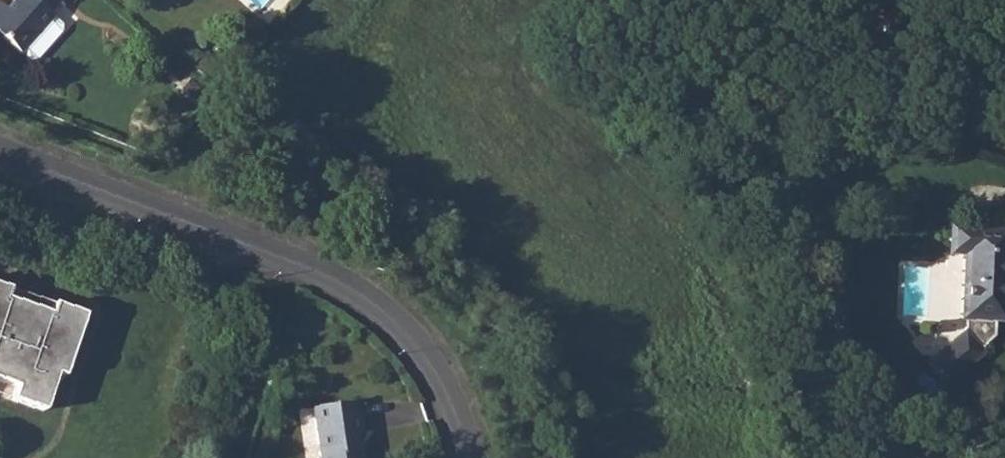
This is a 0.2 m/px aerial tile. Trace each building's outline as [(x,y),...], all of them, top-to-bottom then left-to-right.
[(0,7),(0,39),(28,63),(35,63),(61,33),(61,26),(48,16),(58,4),(56,3),(53,0),(15,0),(10,6),(14,10),(10,14),(0,6),(0,7)] [(962,335),(976,351),(989,339),(989,323),(1002,324),(1004,267),(1004,230),(948,228),(947,256),(963,257),(959,322),(963,322),(962,335)] [(14,386),(10,399),(41,410),(53,374),(60,376),(81,314),(50,304),(46,314),(3,299),(6,290),(0,288),(0,381),(14,386)] [(966,343),(943,317),(914,343),(944,376),(969,353),(962,346),(966,343)] [(311,409),(318,457),(316,457),(360,457),(356,433),(361,432),(355,401),(311,409)]
